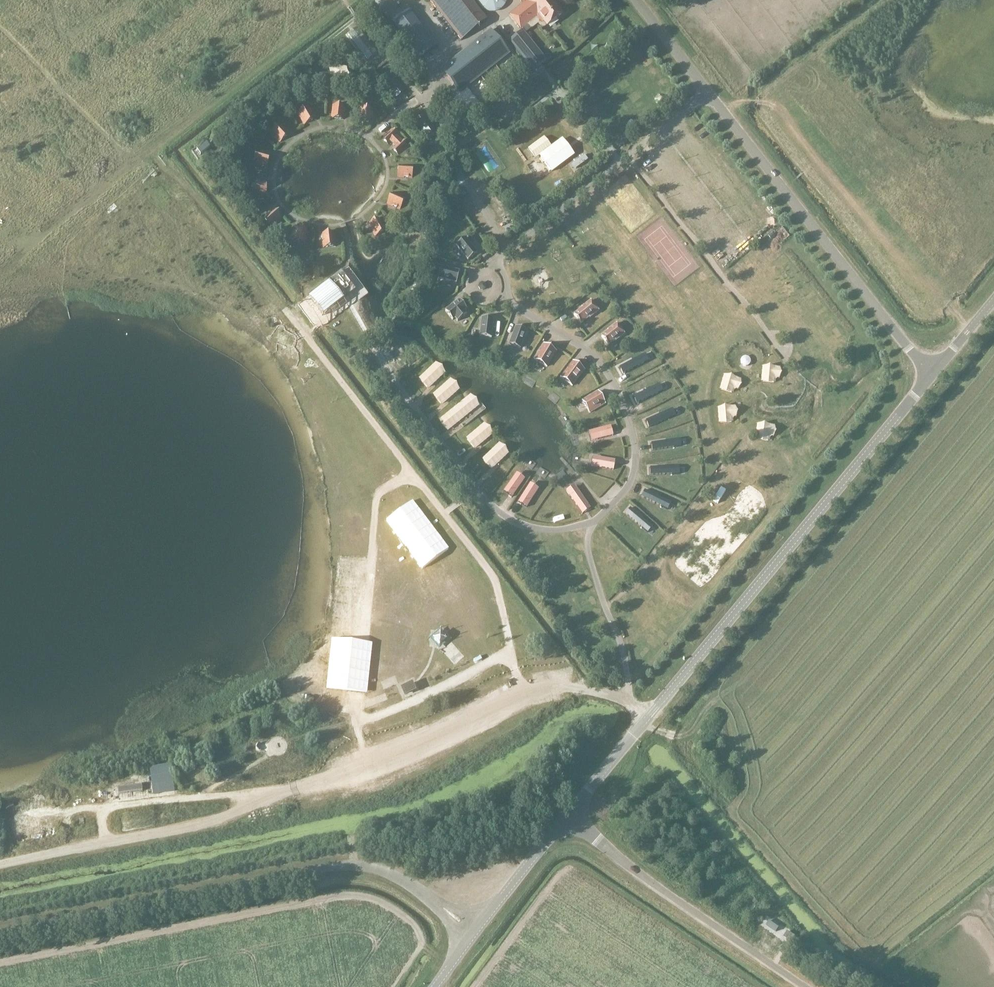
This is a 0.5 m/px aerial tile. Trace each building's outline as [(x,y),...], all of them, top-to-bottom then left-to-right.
[(460,39),(486,20),(471,0),(430,0),(460,39)] [(502,8),(503,7),(504,6),(505,4),(506,3),(506,2),(506,0),(477,0),(477,1),(477,2),(478,4),(479,5),(479,6),(480,7),(481,8),(483,9),(484,10),(485,11),(486,11),(488,12),(489,12),(491,12),(492,12),(493,12),(495,12),(496,12),(498,11),(499,10),(500,10),(501,9),(502,8)] [(552,0),(526,0),(528,2),(510,16),(521,30),(522,29),(528,24),(539,16),(547,26),(563,14),(552,0)] [(436,47),(405,7),(389,20),(420,60),(436,47)] [(528,24),(522,29),(523,30),(509,41),(534,73),(544,65),(547,62),(525,34),(532,29),(528,24)] [(348,35),(366,60),(377,52),(360,27),(348,35)] [(459,93),(508,54),(509,55),(509,54),(490,30),(489,30),(490,31),(444,67),(441,69),(440,69),(450,82),(454,87),(458,92),(459,94),(460,93),(459,93)] [(319,67),(324,75),(333,69),(327,61),(319,67)] [(303,75),(306,81),(315,77),(312,71),(303,75)] [(396,98),(404,92),(389,73),(381,79),(396,98)] [(331,118),(344,120),(345,106),(332,104),(331,118)] [(304,125),(315,118),(308,106),(297,113),(304,125)] [(358,121),(371,123),(373,109),(360,107),(358,121)] [(430,140),(438,134),(423,115),(415,121),(430,140)] [(279,143),(289,134),(279,123),(270,132),(279,143)] [(382,138),(399,155),(408,146),(391,129),(382,138)] [(575,154),(562,137),(551,145),(544,135),(527,148),(534,158),(538,155),(551,172),(575,154)] [(266,167),(270,154),(256,150),(253,163),(266,167)] [(584,153),(571,164),(575,169),(588,159),(584,153)] [(398,164),(397,177),(412,178),(412,165),(398,164)] [(267,193),(265,180),(251,182),(252,195),(267,193)] [(386,204),(399,210),(405,197),(392,192),(386,204)] [(282,218),(273,208),(263,217),(271,227),(282,218)] [(375,236),(386,230),(379,218),(368,224),(375,236)] [(304,244),(309,230),(296,226),(292,240),(304,244)] [(334,232),(321,233),(322,247),(335,247),(334,232)] [(465,238),(456,246),(468,261),(477,253),(465,238)] [(459,272),(440,267),(437,279),(456,283),(459,272)] [(338,309),(357,294),(345,279),(339,284),(337,281),(324,291),(326,293),(326,294),(338,309)] [(466,309),(459,300),(445,311),(452,320),(455,318),(457,321),(467,314),(464,311),(466,309)] [(589,318),(598,311),(590,300),(581,308),(582,308),(574,315),(580,324),(589,317),(589,318)] [(493,319),(481,317),(479,337),(491,338),(493,319)] [(624,334),(616,323),(607,331),(608,331),(601,337),(608,345),(615,340),(615,341),(624,334)] [(527,331),(515,327),(509,345),(520,349),(527,331)] [(556,352),(544,344),(534,360),(546,367),(556,352)] [(643,351),(618,367),(622,374),(648,359),(643,351)] [(586,372),(573,362),(561,377),(574,388),(586,372)] [(436,363),(418,378),(427,389),(445,374),(436,363)] [(777,366),(763,365),(762,381),(776,383),(777,366)] [(738,378),(725,373),(720,389),(733,394),(738,378)] [(450,380),(432,395),(442,406),(459,391),(450,380)] [(660,380),(632,392),(636,400),(663,388),(660,380)] [(606,406),(598,392),(582,401),(590,415),(606,406)] [(470,395),(439,420),(448,432),(479,406),(470,395)] [(732,405),(718,407),(720,423),(734,422),(732,405)] [(672,408),(645,420),(648,428),(676,416),(672,408)] [(772,424),(758,423),(756,440),(770,441),(772,424)] [(484,424),(465,438),(474,449),(493,435),(484,424)] [(615,438),(612,427),(590,433),(592,444),(615,438)] [(679,438),(650,443),(651,452),(681,447),(679,438)] [(499,443),(482,458),(492,469),(509,453),(499,443)] [(614,471),(616,461),(594,457),(592,468),(614,471)] [(679,466),(649,467),(650,476),(679,475),(679,466)] [(514,499),(526,480),(517,474),(504,493),(514,499)] [(528,509),(539,490),(530,485),(518,504),(528,509)] [(591,510),(575,487),(567,493),(583,516),(591,510)] [(672,501),(645,488),(641,496),(668,509),(672,501)] [(653,526),(631,506),(625,512),(646,533),(653,526)] [(439,644),(445,639),(440,632),(434,638),(439,644)] [(526,663),(530,657),(521,651),(517,657),(526,663)] [(410,684),(403,688),(406,694),(413,691),(410,684)] [(778,928),(768,921),(766,925),(776,932),(778,928)] [(791,942),(794,936),(787,932),(784,937),(791,942)]
